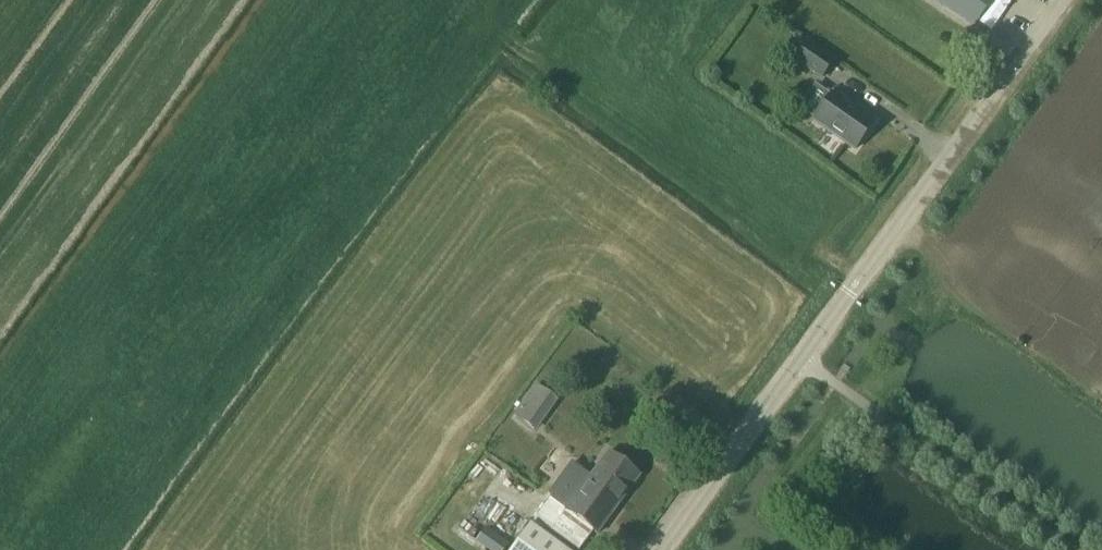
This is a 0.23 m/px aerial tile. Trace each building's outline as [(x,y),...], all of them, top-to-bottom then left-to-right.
[(946,5),(976,26),(992,0),(949,0),(946,5)] [(798,59),(823,77),(833,62),(808,45),(798,59)] [(833,93),(814,119),(856,149),(875,122),(833,93)] [(546,414),(557,400),(537,385),(527,400),(546,414)] [(553,542),(573,515),(597,534),(640,475),(609,452),(591,476),(576,465),(568,464),(560,475),(563,481),(513,549),(564,549),(553,542)] [(478,540),(491,549),(503,549),(508,543),(487,527),(478,540)]
